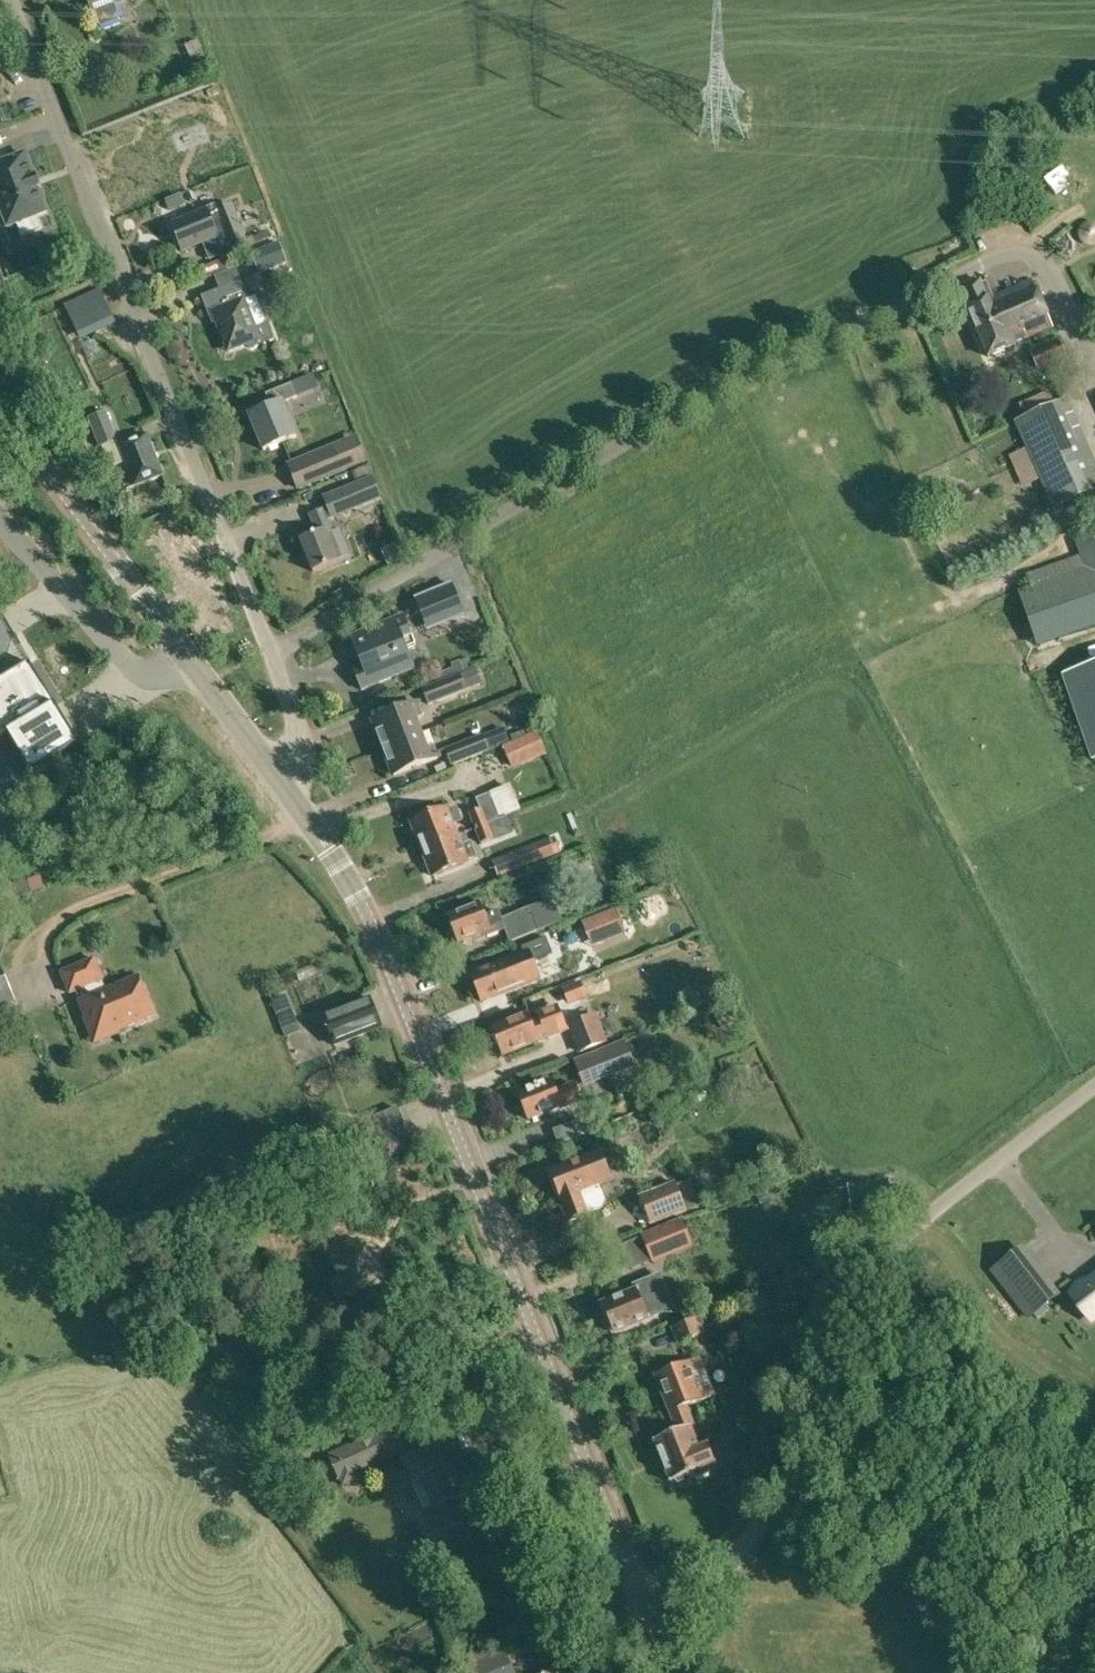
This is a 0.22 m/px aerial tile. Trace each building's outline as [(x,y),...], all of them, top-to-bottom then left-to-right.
[(101,27),(121,19),(116,3),(123,0),(88,0),(92,11),(95,10),(101,27)] [(13,119),(9,107),(0,110),(0,124),(13,119)] [(157,145),(120,163),(127,179),(164,162),(157,145)] [(22,237),(44,228),(39,215),(46,212),(38,188),(40,187),(36,176),(33,177),(25,153),(0,163),(0,206),(8,226),(17,223),(22,237)] [(1042,167),(1049,187),(1066,181),(1059,161),(1042,167)] [(185,205),(180,194),(166,200),(170,211),(185,205)] [(203,243),(209,259),(247,244),(231,204),(216,210),(219,218),(211,221),(207,210),(171,223),(182,251),(203,243)] [(1091,246),(1094,245),(1094,221),(1093,221),(1088,221),(1085,222),(1082,224),(1080,228),(1079,232),(1079,237),(1081,241),(1084,243),(1087,245),(1091,246)] [(246,240),(249,247),(258,243),(255,237),(246,240)] [(287,263),(278,242),(251,253),(260,273),(287,263)] [(213,313),(228,351),(244,345),(252,348),(273,339),(267,323),(255,328),(244,300),(249,298),(241,280),(236,266),(214,275),(219,288),(202,296),(210,314),(213,313)] [(965,306),(989,357),(1016,345),(1015,343),(1053,326),(1032,279),(993,297),(986,280),(982,282),(981,280),(960,289),(968,305),(965,306)] [(64,303),(81,341),(117,323),(99,287),(64,303)] [(1031,353),(1037,370),(1068,357),(1061,340),(1031,353)] [(250,415),(264,449),(296,436),(282,402),(297,396),(292,383),(266,393),(271,406),(250,415)] [(1022,418),(1060,505),(1094,489),(1094,466),(1066,399),(1022,418)] [(88,418),(99,447),(102,446),(117,440),(106,411),(88,418)] [(119,446),(126,463),(135,486),(163,475),(147,435),(119,446)] [(287,464),(298,492),(347,472),(336,443),(287,464)] [(323,496),(332,520),(383,500),(374,475),(323,496)] [(300,540),(314,572),(339,562),(338,560),(351,555),(340,528),(333,531),(324,509),(309,515),(317,533),(300,540)] [(1037,648),(1094,627),(1094,534),(1075,541),(1084,567),(1018,590),(1037,648)] [(395,545),(382,551),(388,565),(402,559),(395,545)] [(423,616),(428,631),(450,623),(445,610),(461,603),(453,583),(435,590),(416,598),(423,616)] [(352,669),(361,690),(415,667),(407,647),(415,644),(404,615),(350,637),(361,665),(352,669)] [(456,674),(464,671),(460,661),(452,664),(456,674)] [(0,679),(0,739),(8,734),(31,772),(78,743),(29,662),(0,679)] [(422,689),(429,705),(468,691),(467,689),(483,683),(478,668),(461,675),(461,674),(422,689)] [(1061,681),(1091,766),(1094,764),(1094,670),(1061,681)] [(373,721),(383,748),(421,733),(415,718),(423,715),(419,705),(420,705),(419,703),(373,721)] [(488,736),(492,748),(507,742),(503,731),(488,736)] [(511,766),(546,750),(539,732),(503,747),(511,766)] [(421,733),(383,748),(393,775),(440,757),(439,754),(437,755),(434,746),(427,748),(421,733)] [(445,749),(451,766),(490,751),(484,734),(445,749)] [(475,828),(489,823),(506,816),(497,791),(476,798),(480,808),(469,813),(475,828)] [(417,837),(422,849),(458,835),(454,823),(462,820),(456,807),(449,810),(448,808),(411,822),(413,827),(411,829),(414,837),(417,837)] [(475,828),(481,843),(494,838),(489,823),(475,828)] [(458,835),(422,849),(427,862),(425,865),(429,873),(431,873),(432,876),(468,861),(468,860),(476,857),(471,843),(463,846),(458,835)] [(493,861),(499,878),(562,853),(555,837),(493,861)] [(1,886),(8,908),(35,900),(29,879),(1,886)] [(505,929),(510,942),(559,923),(553,908),(534,916),(530,907),(501,918),(499,911),(485,916),(480,903),(448,916),(458,942),(470,937),(472,942),(505,929)] [(473,974),(483,1001),(540,979),(530,952),(473,974)] [(79,1002),(97,1044),(119,1034),(118,1032),(155,1015),(138,977),(106,991),(102,981),(103,980),(93,960),(61,974),(70,994),(84,988),(88,998),(79,1002)] [(14,1000),(0,967),(0,1006),(14,1000)] [(718,987),(724,1000),(734,995),(727,982),(718,987)] [(594,993),(571,999),(575,1014),(598,1008),(594,993)] [(292,1014),(285,996),(271,1002),(278,1020),(292,1014)] [(323,1016),(335,1047),(349,1041),(382,1028),(371,998),(338,1010),(333,1013),(331,1013),(323,1016)] [(714,1013),(721,1027),(732,1022),(724,1007),(714,1013)] [(493,1027),(504,1055),(546,1038),(546,1039),(568,1030),(566,1024),(561,1012),(532,1024),(528,1014),(493,1027)] [(595,1013),(569,1023),(580,1053),(607,1042),(595,1013)] [(307,1027),(291,1035),(299,1053),(316,1045),(307,1027)] [(636,1038),(643,1054),(656,1048),(650,1033),(636,1038)] [(574,1062),(585,1087),(636,1066),(624,1040),(574,1062)] [(519,1092),(529,1120),(581,1100),(574,1083),(556,1090),(552,1080),(519,1092)] [(401,1109),(375,1119),(383,1139),(409,1129),(401,1109)] [(560,1200),(569,1222),(589,1215),(588,1212),(603,1207),(606,1199),(600,1184),(612,1179),(601,1150),(549,1171),(560,1200)] [(639,1196),(651,1225),(702,1205),(692,1179),(677,1184),(676,1181),(639,1196)] [(835,1190),(845,1214),(890,1207),(887,1182),(835,1190)] [(337,1207),(311,1217),(318,1235),(344,1225),(337,1207)] [(642,1236),(654,1265),(694,1246),(682,1218),(642,1236)] [(327,1281),(335,1301),(348,1296),(383,1283),(375,1262),(368,1265),(359,1239),(330,1251),(340,1276),(327,1281)] [(992,1270),(1011,1294),(1037,1273),(1019,1250),(992,1270)] [(601,1305),(613,1333),(650,1318),(677,1307),(662,1273),(636,1285),(638,1290),(601,1305)] [(1037,1273),(1011,1294),(1029,1317),(1056,1297),(1037,1273)] [(1076,1290),(1094,1314),(1094,1275),(1076,1290)] [(671,1327),(678,1344),(705,1333),(699,1317),(671,1327)] [(655,1375),(677,1431),(678,1432),(691,1427),(692,1428),(695,1426),(687,1406),(715,1395),(700,1357),(655,1375)] [(394,1425),(330,1453),(341,1476),(343,1482),(359,1475),(357,1470),(405,1449),(394,1425)] [(654,1440),(670,1481),(715,1464),(708,1445),(699,1448),(692,1428),(691,1427),(678,1432),(677,1431),(654,1440)] [(442,1528),(444,1532),(466,1522),(456,1499),(467,1494),(450,1457),(460,1453),(453,1437),(426,1449),(379,1470),(390,1494),(421,1480),(435,1510),(426,1514),(434,1531),(442,1528)] [(806,1530),(815,1533),(817,1527),(809,1524),(806,1530)] [(474,1672),(515,1672),(505,1650),(505,1651),(500,1640),(466,1654),(471,1664),(470,1665),(474,1672)] [(440,1661),(444,1670),(460,1664),(457,1654),(440,1661)]
